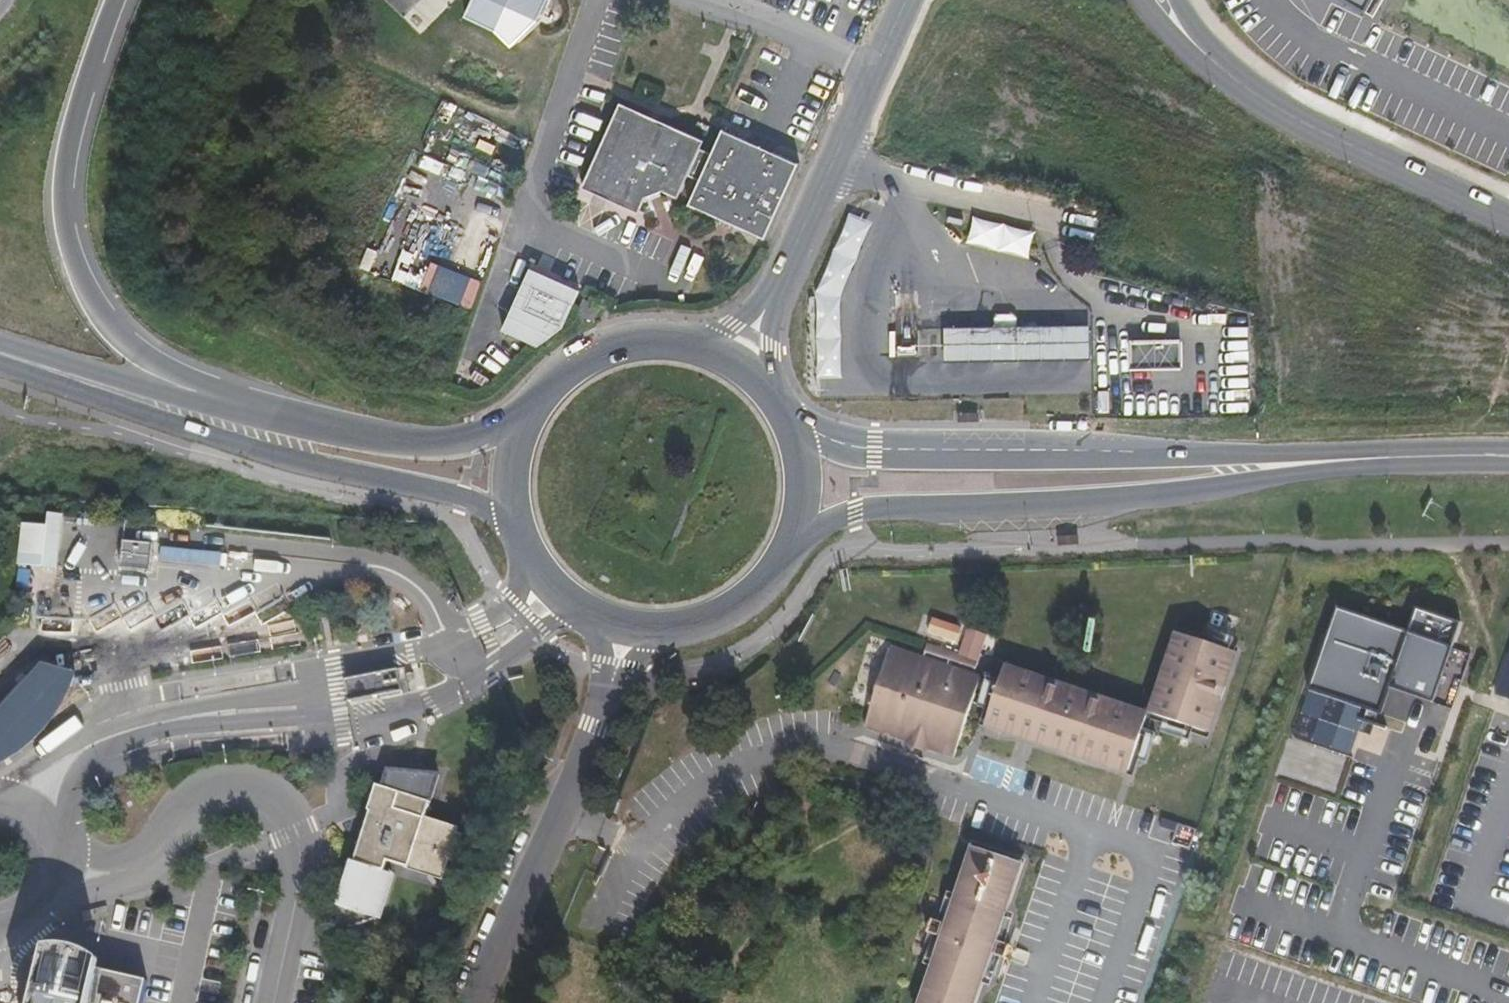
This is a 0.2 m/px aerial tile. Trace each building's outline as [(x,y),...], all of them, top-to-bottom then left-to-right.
[(480,20),(512,34),(526,50),(553,25),(562,0),(489,0),(480,20)] [(1372,0),(1343,0),(1365,12),(1372,0)] [(596,190),(634,207),(649,213),(651,207),(657,206),(674,199),(679,191),(687,195),(695,178),(706,182),(718,156),(706,151),(710,141),(662,120),(631,107),(596,190)] [(810,169),(735,135),(723,159),(718,156),(706,182),(713,185),(703,207),(777,240),(810,169)] [(824,381),(847,381),(847,302),(878,224),(856,217),(822,294),(824,381)] [(979,218),(973,245),(1034,260),(1040,233),(979,218)] [(563,319),(583,285),(537,258),(502,315),(534,336),(563,319)] [(432,262),(422,287),(471,307),(481,283),(432,262)] [(583,293),(572,312),(586,318),(592,321),(601,301),(593,297),(583,293)] [(995,327),(943,328),(943,363),(1089,360),(1089,326),(1016,326),(1016,319),(1014,314),(997,314),(995,318),(995,327)] [(1128,341),(1128,370),(1181,370),(1181,341),(1128,341)] [(65,517),(53,514),(41,570),(54,572),(65,517)] [(48,527),(22,523),(15,566),(41,570),(48,527)] [(1058,536),(1058,540),(1058,544),(1075,543),(1075,539),(1075,535),(1058,536)] [(1357,612),(1337,605),(1309,687),(1329,694),(1327,698),(1364,710),(1362,717),(1372,720),(1374,714),(1384,717),(1444,737),(1473,652),(1476,643),(1453,635),(1457,622),(1418,608),(1413,621),(1360,603),(1357,612)] [(985,726),(1004,668),(1147,717),(1129,770),(1003,728),(1001,732),(1132,776),(1151,719),(1206,738),(1236,648),(1176,629),(1148,713),(1001,663),(980,725),(985,726)] [(1204,732),(1230,651),(1179,634),(1151,714),(1204,732)] [(976,669),(979,660),(928,642),(924,652),(976,669)] [(954,756),(980,677),(890,648),(864,725),(907,740),(906,744),(925,750),(926,746),(954,756)] [(43,666),(0,712),(0,764),(36,745),(73,695),(75,673),(43,666)] [(985,726),(1001,732),(1003,728),(1129,770),(1147,717),(1004,668),(985,726)] [(345,680),(349,702),(404,692),(400,670),(345,680)] [(1374,714),(1372,720),(1382,723),(1384,717),(1374,714)] [(1355,731),(1319,720),(1311,744),(1348,756),(1355,731)] [(342,928),(350,925),(373,854),(400,771),(388,770),(383,786),(375,785),(368,810),(369,810),(354,860),(349,858),(342,868),(337,879),(333,894),(333,908),(342,928)] [(373,854),(350,925),(377,918),(390,872),(384,870),(387,860),(441,878),(449,854),(459,856),(464,837),(450,832),(451,827),(425,819),(438,775),(400,771),(373,854)] [(1174,831),(1177,822),(1161,817),(1159,826),(1174,831)] [(1026,859),(971,841),(916,1002),(921,1002),(975,848),(1019,862),(971,1002),(976,1002),(1026,859)] [(1019,862),(975,848),(921,1002),(971,1002),(1019,862)] [(33,952),(20,1002),(136,1002),(141,975),(89,966),(90,960),(45,948),(43,954),(33,952)]
